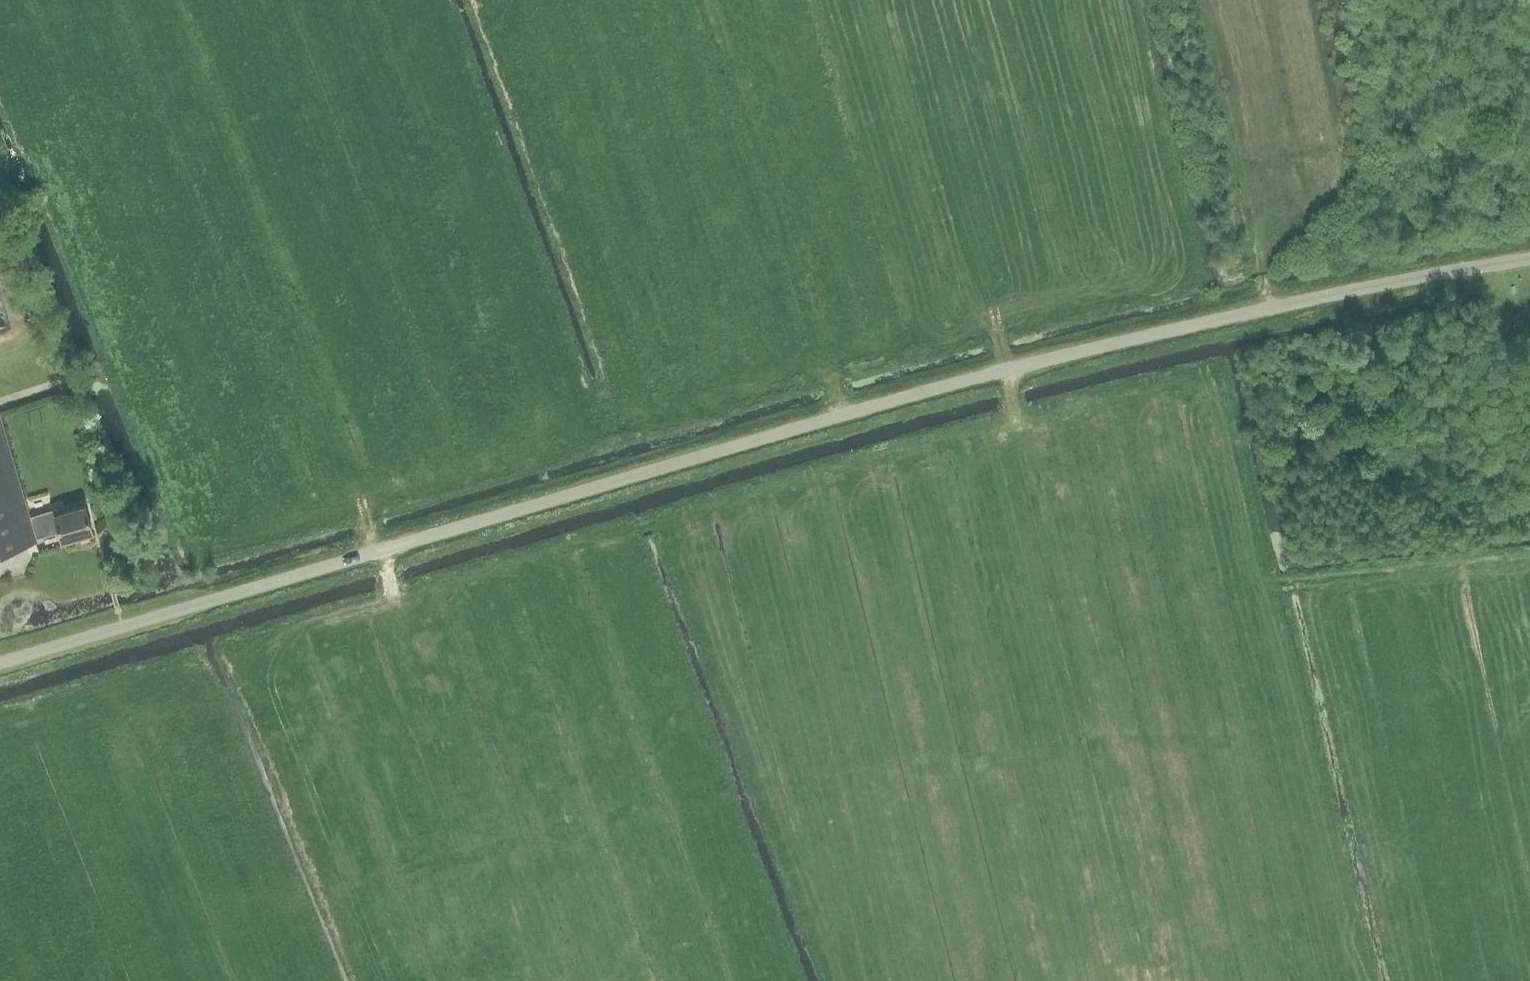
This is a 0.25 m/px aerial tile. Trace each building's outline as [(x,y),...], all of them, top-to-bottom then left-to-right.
[(93,533),(86,507),(61,514),(59,509),(30,517),(0,413),(0,551),(37,541),(36,538),(59,532),(62,542),(79,537),(80,540),(89,537),(89,534),(93,533)]
